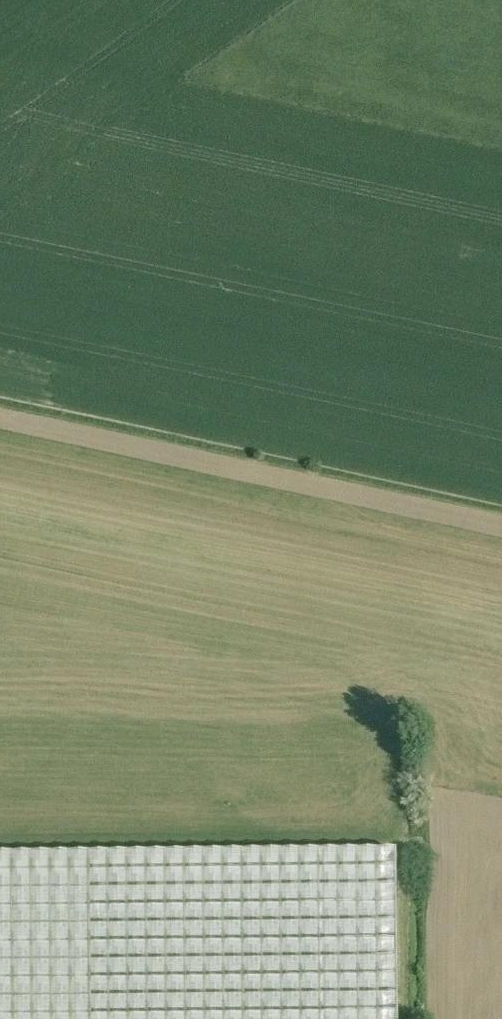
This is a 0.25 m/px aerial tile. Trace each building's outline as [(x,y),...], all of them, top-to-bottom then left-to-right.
[(395,856),(0,858),(0,1018),(396,1018),(395,856)]
